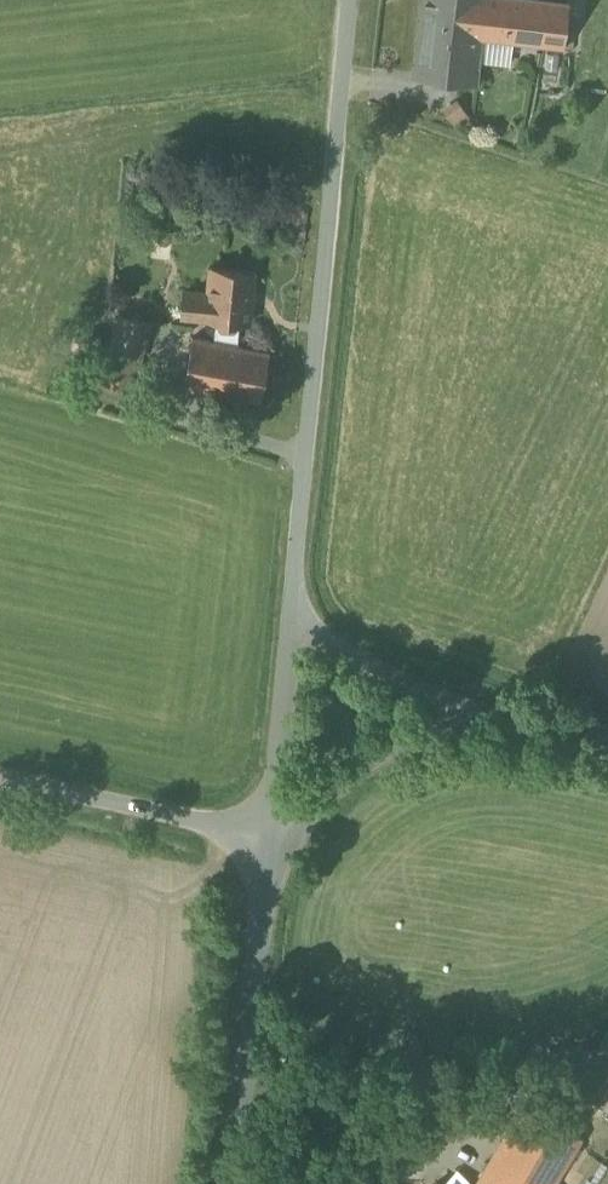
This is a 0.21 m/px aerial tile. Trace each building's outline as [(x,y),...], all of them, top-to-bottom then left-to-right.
[(484,0),(426,0),(418,75),(476,81),(481,37),(479,37),(484,0)] [(481,37),(575,49),(579,13),(569,11),(569,1),(558,0),(484,0),(479,37),(481,37)] [(219,320),(216,340),(239,345),(240,322),(251,323),(256,270),(212,266),(210,292),(208,319),(219,320)] [(183,316),(208,319),(210,292),(186,290),(183,316)] [(130,389),(151,323),(117,312),(96,378),(130,389)] [(99,337),(78,332),(75,348),(92,353),(99,337)] [(270,352),(239,345),(216,340),(194,337),(184,386),(260,400),(270,352)] [(605,1017),(586,1054),(607,1068),(607,1019),(605,1017)] [(479,1183),(554,1183),(582,1136),(528,1103),(479,1183)]
